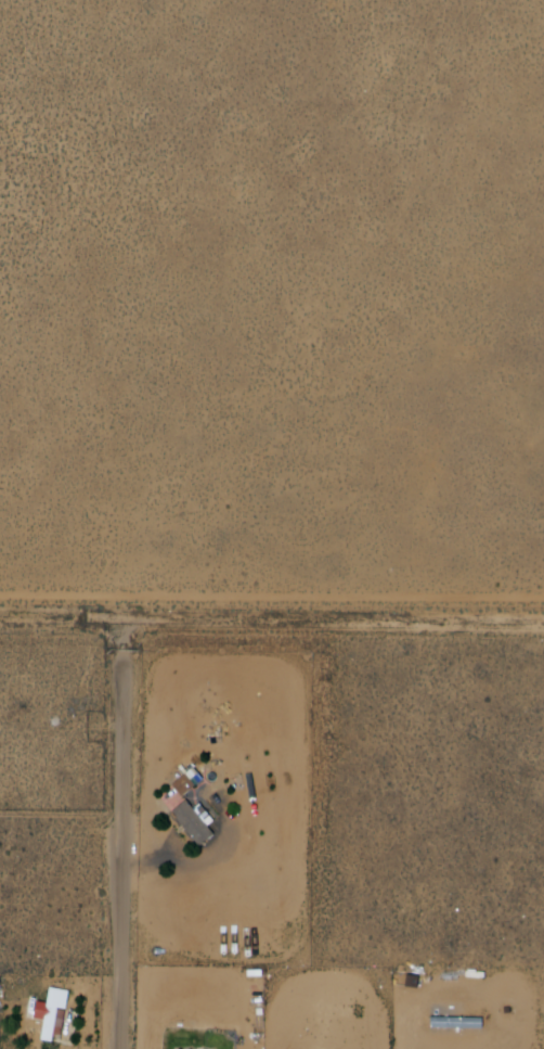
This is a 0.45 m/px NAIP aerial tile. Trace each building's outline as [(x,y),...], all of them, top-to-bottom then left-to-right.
[(174,814),(189,801),(196,809),(208,798),(225,818),(219,823),(224,830),(204,847),(174,814)] [(50,988),(73,993),(65,1037),(55,1035),(54,1040),(43,1038),(47,1021),(39,1019),(42,999),(48,1000),(50,988)]
